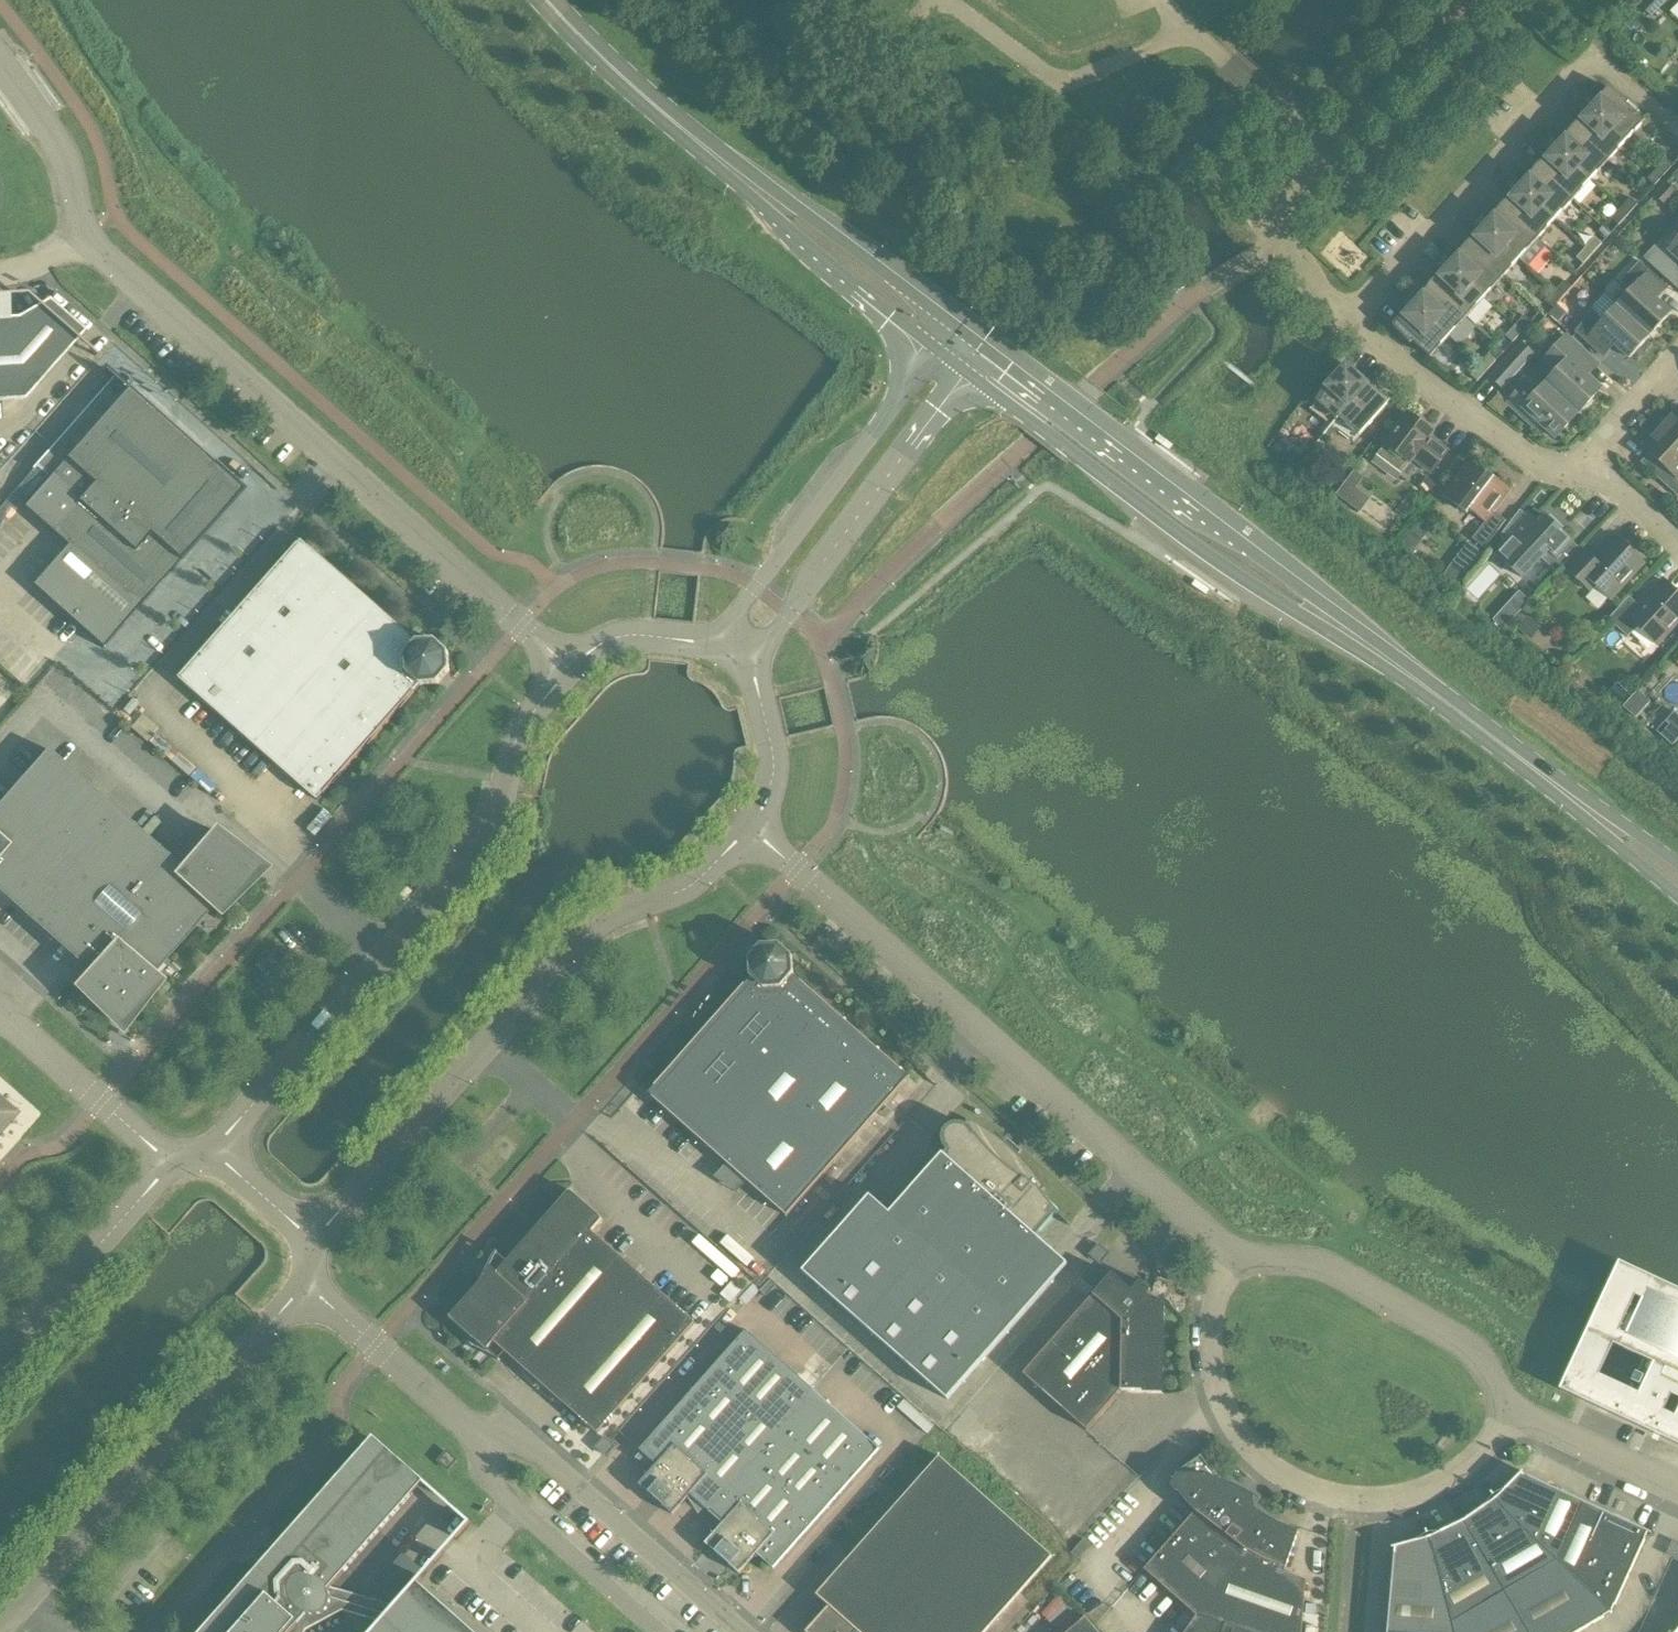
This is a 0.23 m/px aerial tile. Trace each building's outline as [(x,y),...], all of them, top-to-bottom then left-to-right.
[(1591,110),(1626,142),(1645,122),(1610,90),(1591,110)] [(1626,142),(1591,110),(1573,130),(1608,162),(1626,142)] [(1573,130),(1555,149),(1591,181),(1608,162),(1573,130)] [(1591,181),(1555,149),(1538,169),(1573,201),(1591,181)] [(1657,170),(1664,176),(1673,165),(1666,159),(1657,170)] [(1538,169),(1520,188),(1555,220),(1573,201),(1538,169)] [(1664,176),(1657,170),(1648,180),(1655,186),(1664,176)] [(1665,205),(1677,192),(1667,183),(1655,196),(1665,205)] [(1520,188),(1502,208),(1537,240),(1538,239),(1555,220),(1520,188)] [(1621,209),(1628,215),(1638,205),(1631,198),(1621,209)] [(1537,240),(1502,208),(1484,228),(1519,259),(1519,260),(1528,268),(1547,247),(1538,239),(1537,240)] [(1628,215),(1621,209),(1612,219),(1619,225),(1628,215)] [(1644,259),(1666,279),(1677,266),(1677,222),(1644,259)] [(1519,259),(1484,228),(1467,247),(1502,279),(1519,260),(1519,259)] [(1595,238),(1586,248),(1593,255),(1602,244),(1595,238)] [(1467,247),(1449,267),(1484,299),(1502,279),(1467,247)] [(1593,255),(1586,248),(1576,258),(1583,265),(1593,255)] [(1617,306),(1650,336),(1671,314),(1652,297),(1664,284),(1640,262),(1620,283),(1630,292),(1617,306)] [(1484,299),(1449,267),(1431,286),(1466,318),(1484,299)] [(1564,281),(1555,291),(1562,298),(1572,287),(1564,281)] [(1431,286),(1413,306),(1448,338),(1466,318),(1431,286)] [(1562,298),(1555,291),(1546,301),(1553,308),(1562,298)] [(1594,307),(1594,311),(1575,332),(1599,354),(1611,341),(1629,359),(1650,336),(1617,306),(1605,295),(1594,307)] [(49,299),(19,317),(0,318),(0,401),(24,400),(85,331),(49,299)] [(1448,338),(1413,306),(1395,326),(1430,358),(1448,338)] [(1524,316),(1514,326),(1521,333),(1531,322),(1524,316)] [(1521,333),(1514,326),(1505,336),(1512,343),(1521,333)] [(1545,384),(1579,415),(1580,414),(1579,414),(1601,390),(1582,372),(1592,361),(1566,336),(1553,350),(1557,354),(1547,364),(1556,373),(1546,384),(1546,383),(1545,384)] [(1513,354),(1524,364),(1533,355),(1521,344),(1513,354)] [(1524,364),(1513,354),(1491,378),(1502,389),(1524,364)] [(1488,355),(1479,365),(1486,372),(1496,361),(1488,355)] [(1486,372),(1479,365),(1470,375),(1477,382),(1486,372)] [(1331,426),(1367,386),(1346,367),(1326,389),(1327,390),(1309,410),(1331,426)] [(37,466),(50,478),(23,507),(67,546),(31,586),(102,649),(185,555),(155,529),(175,506),(177,508),(189,493),(188,492),(214,462),(144,400),(142,402),(107,370),(105,371),(113,378),(35,466),(36,467),(37,466)] [(1526,383),(1509,402),(1508,403),(1526,420),(1531,415),(1556,438),(1578,415),(1579,415),(1545,384),(1545,385),(1538,393),(1526,383)] [(1367,386),(1331,426),(1353,443),(1387,405),(1367,386)] [(1677,442),(1677,411),(1663,427),(1677,442)] [(1408,414),(1385,445),(1377,455),(1401,474),(1412,459),(1432,473),(1447,452),(1428,438),(1432,432),(1408,414)] [(1663,427),(1644,448),(1666,469),(1658,478),(1677,497),(1677,479),(1677,478),(1677,477),(1677,442),(1663,427)] [(1485,549),(1502,527),(1506,521),(1494,512),(1510,490),(1493,478),(1490,482),(1468,465),(1443,498),(1466,515),(1469,511),(1485,523),(1472,540),(1485,549)] [(1420,487),(1430,494),(1437,484),(1427,477),(1420,487)] [(1346,483),(1335,498),(1358,515),(1369,500),(1346,483)] [(1521,509),(1500,536),(1505,540),(1527,516),(1521,509)] [(1529,514),(1494,552),(1523,578),(1548,550),(1557,558),(1572,542),(1561,531),(1564,528),(1551,516),(1548,519),(1545,517),(1539,524),(1529,514)] [(1426,535),(1416,527),(1409,536),(1420,544),(1426,535)] [(1609,599),(1644,562),(1616,537),(1595,560),(1583,549),(1565,569),(1590,592),(1595,586),(1609,599)] [(302,540),(291,552),(179,679),(318,802),(421,686),(439,685),(450,671),(449,653),(436,641),(418,643),(302,540)] [(1482,553),(1469,544),(1450,568),(1463,578),(1482,553)] [(1491,562),(1466,588),(1478,599),(1503,572),(1491,562)] [(1677,619),(1677,594),(1665,582),(1641,608),(1629,597),(1609,620),(1628,638),(1638,627),(1656,644),(1677,619)] [(1505,623),(1528,599),(1520,591),(1497,616),(1505,623)] [(1517,629),(1532,640),(1542,627),(1527,616),(1517,629)] [(33,685),(38,679),(26,670),(31,663),(44,673),(49,667),(35,655),(19,674),(33,685)] [(1618,684),(1609,693),(1620,705),(1629,695),(1618,684)] [(1675,711),(1665,722),(1669,725),(1660,735),(1673,746),(1677,741),(1677,715),(1675,711)] [(89,973),(77,987),(110,1017),(111,1016),(120,1025),(128,1015),(129,1016),(159,982),(152,977),(182,942),(83,854),(120,813),(47,749),(0,802),(0,894),(89,973)] [(182,869),(120,813),(83,854),(182,942),(213,908),(219,914),(257,871),(214,832),(182,869)] [(648,1094),(788,1217),(911,1078),(794,975),(793,957),(780,946),(762,947),(761,948),(750,960),(751,977),(648,1094)] [(11,1116),(0,1106),(0,1129),(11,1116)] [(981,1126),(968,1120),(965,1125),(963,1124),(960,1124),(957,1123),(955,1124),(952,1125),(950,1126),(947,1128),(946,1130),(944,1132),(943,1135),(942,1137),(942,1140),(943,1142),(943,1144),(944,1146),(944,1147),(946,1149),(948,1151),(943,1154),(890,1214),(871,1196),(803,1272),(948,1400),(1068,1264),(1037,1237),(1058,1213),(1050,1203),(1041,1192),(1046,1188),(1038,1176),(1029,1165),(1019,1155),(1005,1142),(994,1134),(981,1126)] [(490,1266),(483,1280),(481,1283),(480,1284),(450,1318),(488,1351),(489,1350),(488,1349),(494,1342),(598,1434),(696,1323),(592,1232),(603,1220),(570,1191),(498,1273),(492,1267),(490,1266)] [(1100,1245),(1091,1255),(1101,1264),(1110,1254),(1100,1245)] [(1619,1263),(1560,1390),(1578,1398),(1677,1445),(1677,1290),(1619,1263)] [(1112,1274),(1096,1293),(1024,1375),(1087,1430),(1122,1391),(1162,1391),(1163,1301),(1157,1304),(1148,1295),(1152,1291),(1141,1282),(1132,1292),(1112,1274)] [(732,1281),(721,1295),(731,1303),(743,1289),(732,1281)] [(733,1478),(813,1390),(747,1331),(640,1450),(657,1465),(639,1485),(650,1494),(649,1495),(651,1496),(661,1504),(662,1506),(663,1506),(673,1515),(691,1495),(706,1508),(733,1478)] [(813,1390),(733,1478),(706,1508),(723,1524),(706,1544),(716,1553),(716,1554),(718,1555),(728,1563),(729,1565),(740,1574),(757,1554),(774,1569),(880,1449),(813,1390)] [(597,1448),(604,1454),(607,1456),(616,1447),(606,1438),(597,1448)] [(336,1599),(338,1589),(331,1587),(414,1494),(413,1492),(421,1483),(408,1472),(409,1470),(374,1440),(296,1528),(298,1529),(294,1533),(291,1531),(288,1535),(290,1537),(287,1541),(286,1540),(276,1552),(268,1545),(256,1559),(263,1566),(253,1577),(254,1578),(251,1582),(248,1580),(244,1584),(247,1586),(244,1590),(243,1589),(205,1631),(306,1631),(341,1613),(378,1624),(371,1631),(448,1631),(336,1599)] [(449,1469),(457,1460),(448,1452),(440,1461),(449,1469)] [(1053,1557),(940,1457),(817,1595),(830,1606),(807,1631),(986,1631),(1053,1557)] [(1145,1570),(1197,1616),(1244,1631),(1303,1631),(1307,1580),(1285,1573),(1299,1532),(1282,1525),(1267,1517),(1254,1509),(1239,1497),(1222,1481),(1213,1471),(1202,1457),(1169,1479),(1182,1497),(1196,1512),(1145,1570)] [(1559,1560),(1585,1503),(1521,1473),(1496,1499),(1559,1560)] [(1496,1499),(1464,1521),(1506,1593),(1559,1560),(1496,1499)] [(413,1585),(471,1521),(452,1503),(393,1568),(413,1585)] [(1585,1503),(1559,1560),(1612,1613),(1649,1532),(1585,1503)] [(1506,1593),(1464,1521),(1429,1538),(1453,1625),(1506,1593)] [(1429,1538),(1395,1547),(1388,1631),(1455,1631),(1453,1625),(1429,1538)] [(1668,1554),(1677,1559),(1677,1544),(1674,1542),(1668,1554)] [(1559,1560),(1506,1593),(1529,1631),(1580,1631),(1612,1613),(1559,1560)] [(1506,1593),(1453,1625),(1455,1631),(1529,1631),(1506,1593)] [(1197,1616),(1186,1631),(1244,1631),(1197,1616)] [(1086,1618),(1069,1631),(1098,1631),(1086,1618)]
